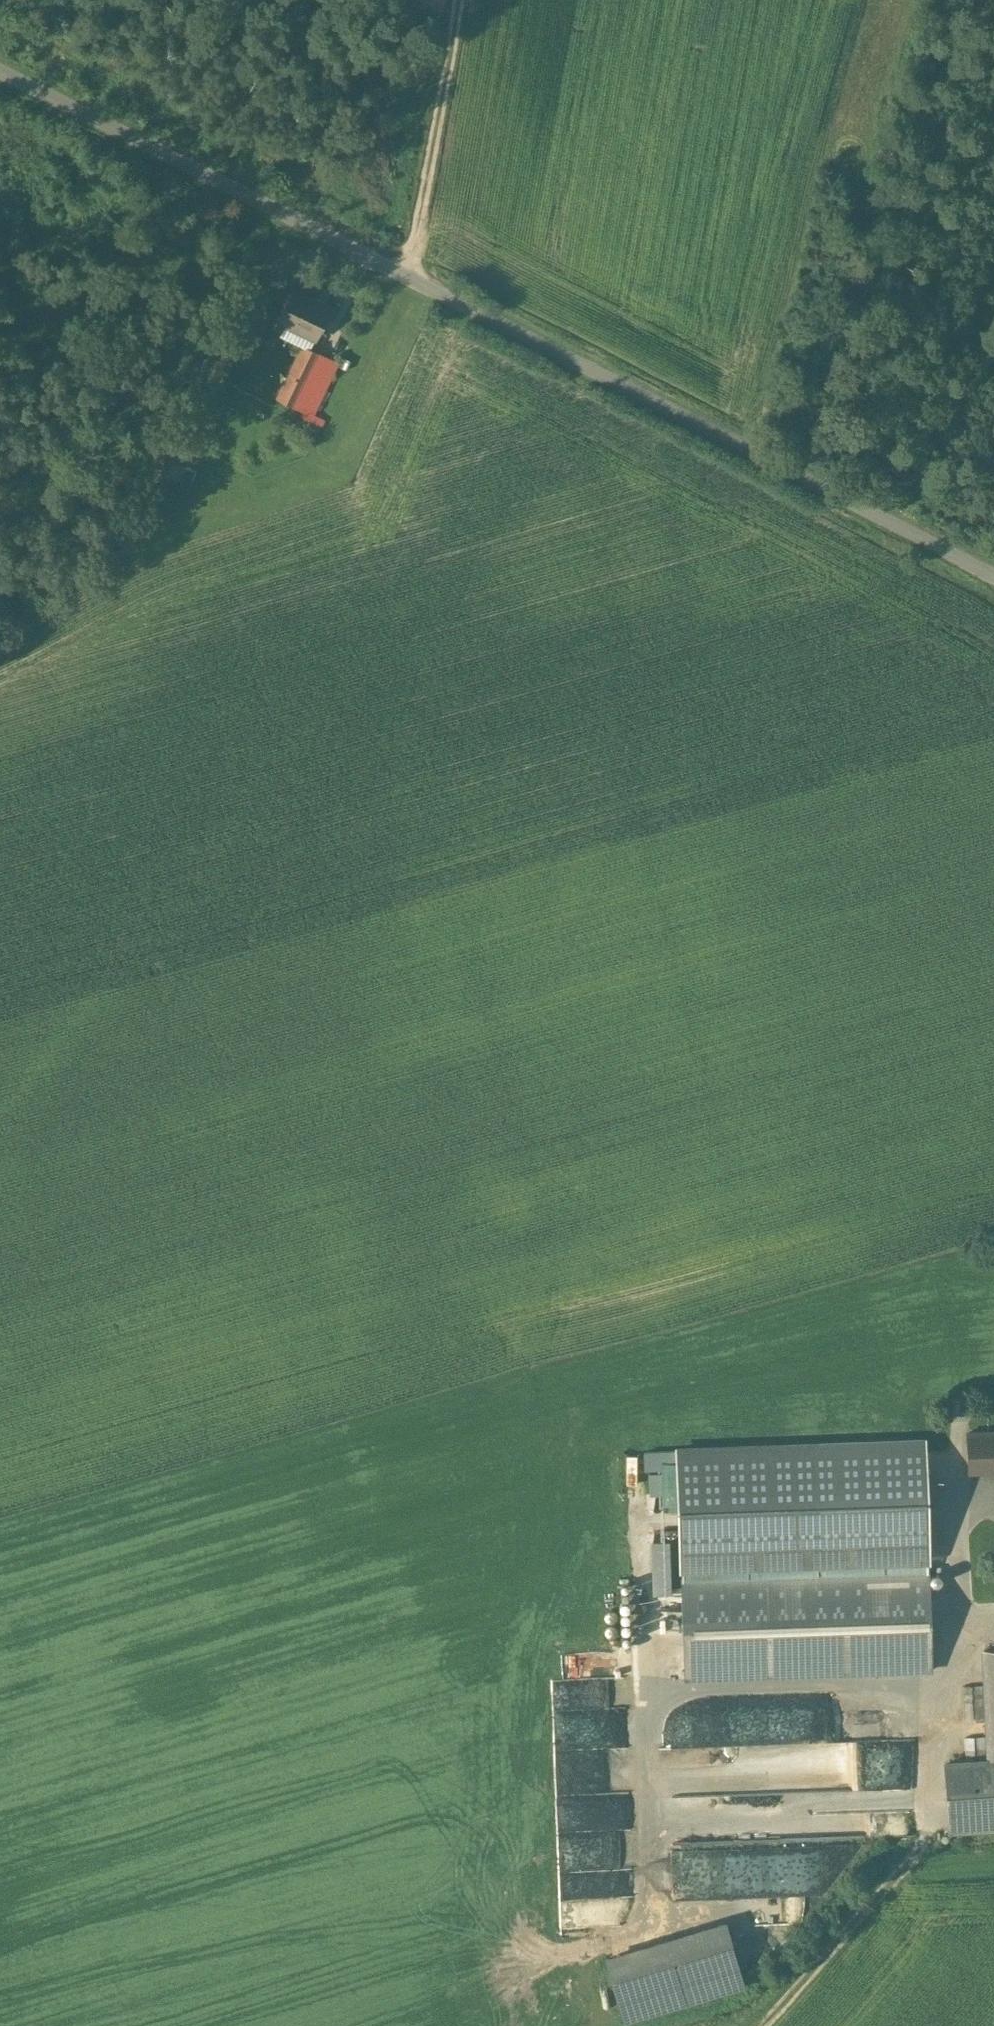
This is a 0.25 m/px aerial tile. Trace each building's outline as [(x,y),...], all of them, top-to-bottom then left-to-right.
[(329,308),(294,290),(279,320),(314,338),(329,308)] [(320,353),(303,345),(278,398),(302,410),(315,382),(308,379),(320,353)] [(967,1432),(968,1471),(993,1470),(993,1431),(967,1432)] [(923,1441),(677,1451),(681,1558),(927,1548),(923,1441)] [(928,1565),(863,1568),(863,1572),(681,1578),(684,1677),(931,1669),(928,1565)] [(983,1649),(988,1757),(993,1757),(993,1649),(983,1649)] [(915,1785),(915,1738),(841,1738),(841,1786),(915,1785)] [(946,1764),(950,1830),(993,1827),(993,1760),(946,1764)] [(558,1804),(560,1887),(605,1886),(604,1843),(592,1843),(591,1803),(558,1804)] [(724,1924),(608,1958),(626,2019),(742,1985),(724,1924)]
